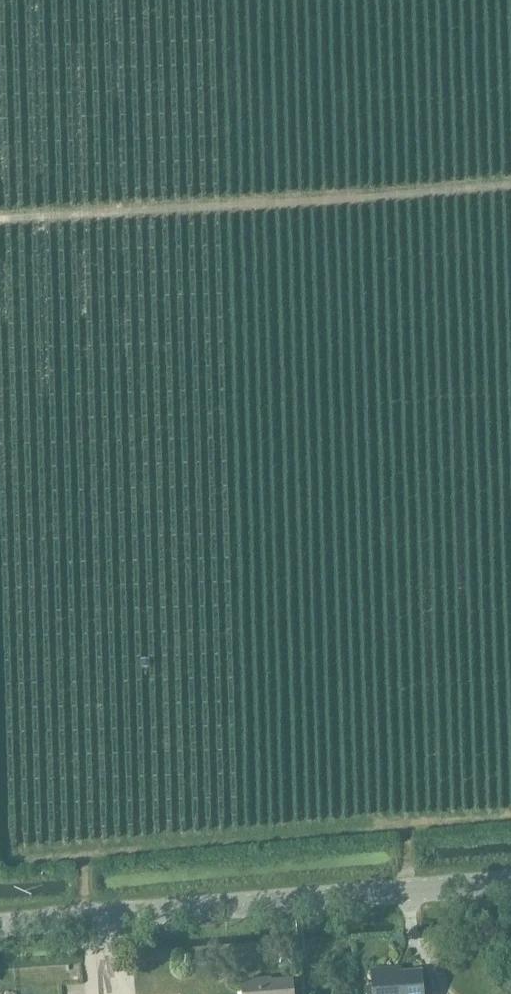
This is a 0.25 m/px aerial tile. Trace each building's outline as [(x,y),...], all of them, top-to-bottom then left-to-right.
[(366,991),(367,993),(423,993),(421,974),(393,976),(392,971),(371,972),(372,987),(369,988),(366,991)] [(292,981),(259,983),(259,981),(241,983),(242,993),(293,993),(292,981)]
